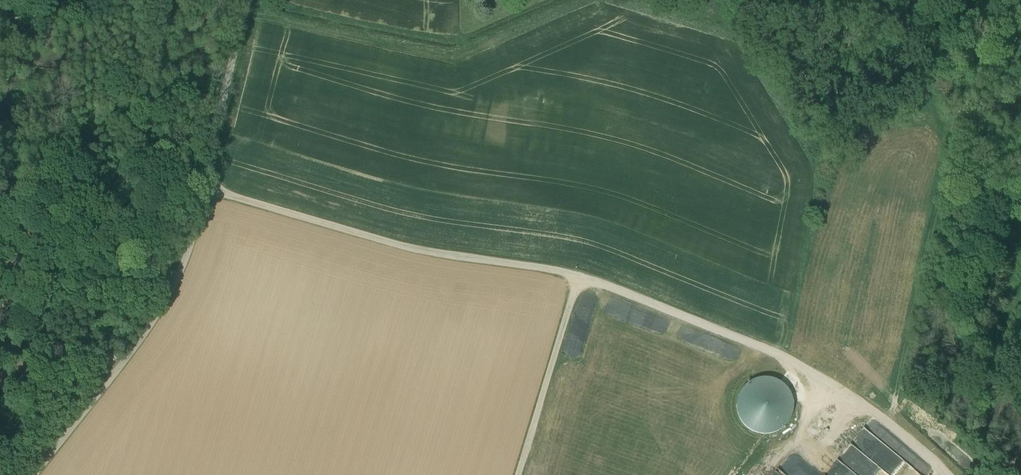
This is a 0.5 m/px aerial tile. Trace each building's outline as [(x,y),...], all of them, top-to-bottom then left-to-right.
[(747,432),(773,432),(793,425),(793,401),(785,377),(764,377),(741,385),(741,398),(741,399),(741,416),(747,432)] [(889,474),(924,474),(864,428),(851,445),(889,474)]
